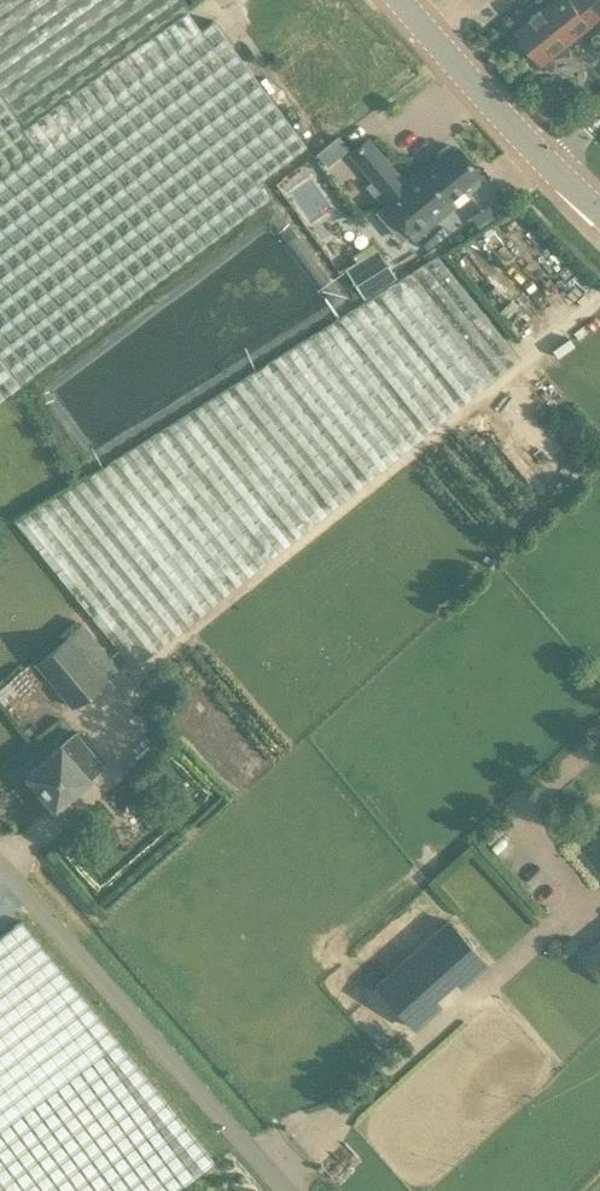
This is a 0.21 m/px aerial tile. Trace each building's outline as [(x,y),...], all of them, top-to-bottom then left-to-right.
[(265,198),(254,182),(305,145),(211,20),(200,29),(180,0),(0,0),(0,398),(265,198)] [(542,63),(548,58),(568,55),(567,43),(599,16),(599,0),(552,0),(515,30),(542,63)] [(437,156),(440,159),(424,172),(419,166),(402,181),(366,138),(350,152),(385,195),(381,198),(413,237),(452,205),(447,199),(464,185),(467,189),(477,180),(477,177),(476,175),(478,173),(456,146),(455,147),(452,144),(447,144),(438,151),(437,156)] [(394,277),(376,248),(346,268),(363,296),(394,277)] [(396,454),(500,369),(517,355),(482,312),(462,287),(434,252),(388,284),(331,320),(216,392),(98,467),(14,520),(82,605),(133,666),(199,612),(263,561),(396,454)] [(81,622),(34,663),(71,708),(119,667),(81,622)] [(73,733),(24,776),(53,809),(102,766),(73,733)] [(215,1161),(21,921),(20,920),(0,935),(0,1190),(175,1190),(215,1161)] [(414,1029),(440,1005),(433,997),(454,978),(461,986),(486,964),(447,921),(375,985),(377,988),(414,1029)] [(583,955),(599,974),(599,940),(583,955)]
